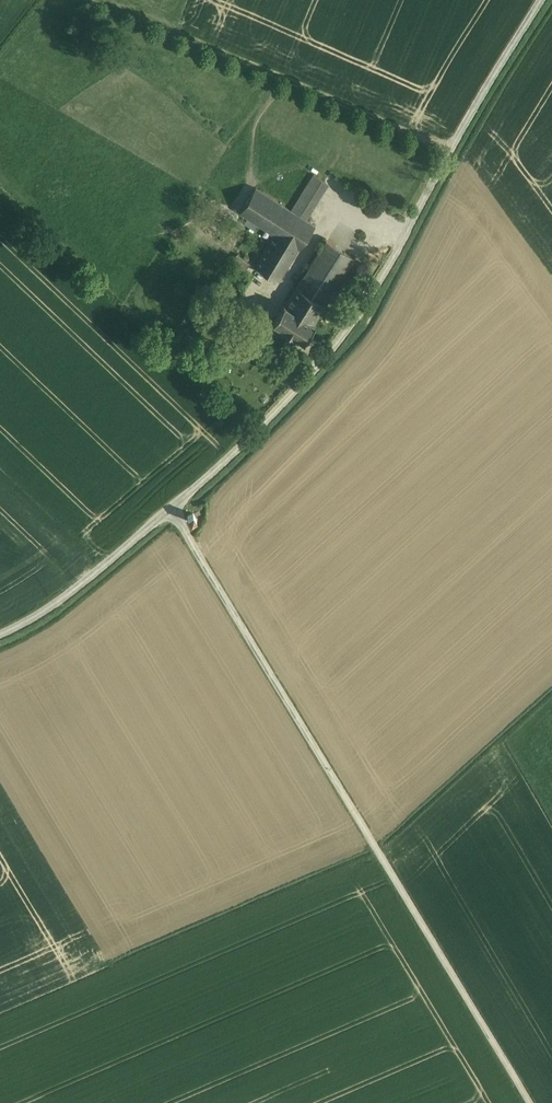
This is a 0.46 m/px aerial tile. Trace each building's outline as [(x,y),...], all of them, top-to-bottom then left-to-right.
[(326,181),(314,174),(289,209),(256,188),(240,212),(250,219),(247,225),(256,230),(259,225),(262,226),(274,234),(255,266),(279,280),(298,249),(315,226),(301,217),(326,181)] [(326,239),(297,286),(326,304),(355,257),(326,239)] [(238,253),(234,259),(246,268),(251,262),(238,253)] [(326,304),(297,286),(285,304),(284,303),(273,321),(304,340),(316,323),(314,322),(326,304)] [(194,513),(188,516),(192,522),(198,519),(194,513)]
